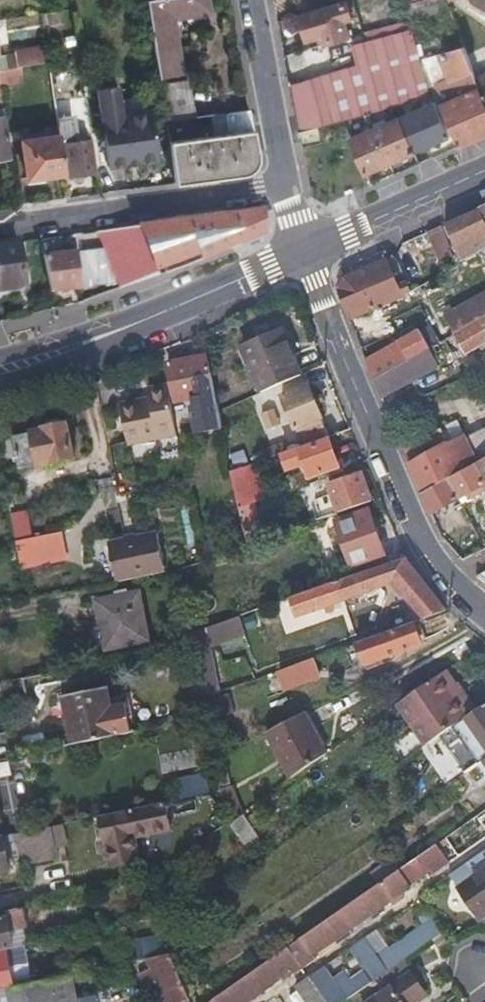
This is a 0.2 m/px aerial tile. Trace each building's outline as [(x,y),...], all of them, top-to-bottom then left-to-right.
[(210,0),(148,0),(160,76),(183,72),(178,43),(176,43),(171,12),(187,10),(188,15),(211,11),(210,0)] [(301,13),(308,36),(324,31),(327,41),(350,33),(345,15),(353,12),(349,0),(343,0),(301,13)] [(414,21),(452,10),(449,0),(408,0),(414,21)] [(427,92),(404,26),(294,65),(307,103),(299,105),(304,136),(427,92)] [(50,60),(48,44),(15,49),(17,65),(21,65),(50,60)] [(456,151),(484,137),(484,119),(484,118),(472,86),(459,50),(420,65),(421,67),(430,88),(448,80),(454,97),(436,105),(456,151)] [(21,65),(17,65),(0,68),(0,82),(24,79),(21,65)] [(89,116),(84,80),(75,81),(78,102),(63,104),(66,120),(89,116)] [(484,118),(484,117),(484,81),(472,86),(484,118)] [(109,165),(160,158),(153,108),(123,112),(119,83),(98,86),(109,165)] [(162,90),(167,120),(195,116),(191,87),(162,90)] [(397,120),(411,155),(445,140),(430,106),(397,120)] [(170,140),(176,182),(242,173),(258,152),(250,109),(213,114),(215,121),(230,120),(232,133),(170,140)] [(11,154),(5,115),(0,116),(0,156),(11,154)] [(372,131),(387,166),(411,155),(397,120),(372,131)] [(29,176),(67,171),(62,142),(59,123),(38,125),(39,137),(23,139),(29,176)] [(363,177),(387,166),(372,131),(347,141),(363,177)] [(67,171),(67,174),(71,174),(81,173),(96,171),(91,138),(69,141),(65,141),(62,142),(67,171)] [(81,173),(71,174),(72,182),(82,180),(81,173)] [(477,209),(484,228),(484,206),(483,207),(477,209)] [(477,209),(441,225),(459,264),(484,250),(484,228),(477,209)] [(261,210),(98,231),(119,289),(166,272),(263,233),(261,210)] [(436,228),(424,233),(436,261),(447,255),(436,228)] [(81,287),(83,302),(84,302),(119,289),(98,231),(86,233),(74,234),(76,252),(81,287)] [(0,244),(0,291),(25,288),(20,241),(0,244)] [(43,256),(51,292),(81,287),(76,252),(43,256)] [(355,262),(359,270),(387,259),(384,253),(371,258),(366,257),(355,262)] [(335,290),(346,319),(406,293),(408,292),(403,282),(394,286),(389,276),(399,272),(391,257),(387,259),(359,270),(341,278),(335,290)] [(394,286),(403,282),(399,272),(389,276),(394,286)] [(441,315),(463,354),(484,342),(484,291),(441,315)] [(260,392),(301,374),(280,326),(240,343),(260,392)] [(416,330),(363,360),(372,381),(428,350),(416,330)] [(372,381),(378,398),(437,366),(428,350),(372,381)] [(215,393),(208,354),(168,362),(175,402),(208,395),(215,393)] [(296,444),(325,433),(307,383),(278,393),(296,444)] [(178,433),(168,384),(148,389),(150,399),(122,405),(130,444),(178,433)] [(215,393),(208,395),(209,400),(206,400),(208,415),(219,412),(218,409),(215,393)] [(19,470),(75,459),(68,424),(60,421),(49,424),(44,428),(44,431),(14,438),(19,470)] [(398,450),(418,494),(444,479),(457,472),(452,463),(469,454),(461,439),(446,447),(438,430),(425,435),(432,452),(416,459),(409,445),(398,450)] [(310,477),(338,467),(329,439),(301,449),(310,477)] [(472,446),(479,460),(484,457),(484,439),(472,446)] [(473,464),(483,484),(484,483),(484,457),(479,460),(473,464)] [(256,461),(231,471),(239,508),(263,499),(256,461)] [(444,479),(455,499),(466,492),(470,498),(481,493),(481,485),(483,484),(473,464),(465,468),(457,472),(444,479)] [(311,502),(317,521),(373,502),(362,472),(329,483),(333,495),(311,502)] [(418,494),(427,514),(455,499),(444,479),(418,494)] [(27,488),(6,493),(10,512),(25,508),(31,507),(27,488)] [(25,508),(10,512),(14,532),(29,530),(25,508)] [(333,574),(385,556),(369,511),(318,528),(333,574)] [(456,535),(466,554),(477,549),(467,529),(456,535)] [(29,530),(14,532),(15,540),(30,537),(29,530)] [(67,558),(61,531),(30,537),(15,540),(16,545),(21,567),(67,558)] [(108,542),(117,582),(166,572),(157,532),(108,542)] [(407,557),(291,597),(298,618),(400,582),(421,610),(407,615),(409,622),(415,620),(448,608),(438,599),(407,557)] [(106,649),(149,640),(138,593),(96,601),(106,649)] [(422,621),(426,632),(448,625),(444,613),(422,621)] [(415,620),(409,622),(359,641),(369,669),(380,665),(378,658),(423,641),(422,639),(426,637),(421,622),(416,623),(415,620)] [(189,633),(191,644),(202,699),(220,692),(209,638),(219,636),(216,623),(189,633)] [(285,640),(294,665),(310,659),(303,641),(295,644),(292,637),(285,640)] [(310,659),(294,665),(300,685),(320,678),(313,658),(310,659)] [(427,743),(446,730),(464,718),(470,714),(456,693),(462,689),(446,669),(398,702),(427,743)] [(8,681),(0,683),(0,700),(12,697),(8,681)] [(456,693),(470,714),(479,707),(465,687),(462,689),(456,693)] [(105,688),(66,696),(70,715),(67,716),(73,745),(114,737),(136,732),(130,697),(107,702),(105,688)] [(484,745),(484,703),(479,707),(470,714),(464,718),(463,727),(465,731),(469,733),(472,732),(474,735),(477,733),(484,745)] [(327,753),(305,712),(267,733),(291,777),(327,753)] [(0,759),(0,776),(13,767),(11,757),(6,758),(0,759)] [(166,804),(100,817),(104,841),(107,840),(109,851),(113,867),(141,862),(136,837),(171,831),(166,804)] [(246,814),(231,822),(244,847),(259,839),(246,814)] [(58,848),(67,847),(62,824),(32,830),(38,861),(59,856),(58,848)] [(23,864),(38,861),(32,830),(21,833),(16,834),(23,864)] [(0,837),(0,872),(8,871),(2,836),(0,837)] [(288,945),(300,963),(302,966),(314,958),(312,953),(318,948),(323,953),(346,937),(343,932),(360,920),(367,915),(371,920),(379,914),(375,910),(389,900),(393,904),(402,897),(400,893),(410,886),(408,884),(430,867),(433,872),(446,863),(434,844),(406,863),(376,884),(288,945)] [(484,901),(484,848),(449,873),(474,909),(484,901)] [(376,884),(406,863),(399,853),(370,873),(376,884)] [(316,925),(340,908),(333,898),(309,914),(316,925)] [(474,909),(480,917),(484,913),(484,901),(474,909)] [(151,912),(154,917),(159,929),(178,916),(172,906),(151,912)] [(5,911),(6,918),(0,919),(0,949),(6,948),(13,947),(10,929),(26,926),(23,907),(5,911)] [(400,960),(442,931),(430,914),(403,932),(405,935),(390,946),(400,960)] [(367,915),(360,920),(364,924),(371,920),(367,915)] [(169,953),(162,935),(138,940),(142,959),(146,957),(169,953)] [(326,1001),(340,1001),(387,969),(374,951),(364,936),(358,939),(368,953),(360,960),(363,966),(337,985),(322,963),(307,974),(326,1001)] [(387,969),(400,960),(390,946),(388,942),(374,951),(387,969)] [(13,986),(25,983),(30,982),(33,982),(24,944),(13,947),(6,948),(0,949),(0,988),(13,986)] [(214,996),(218,1001),(238,1001),(277,975),(280,978),(300,963),(288,945),(268,959),(269,961),(230,988),(228,986),(214,996)] [(189,999),(177,971),(169,953),(146,957),(151,967),(139,973),(144,986),(156,981),(165,1001),(181,1001),(189,999)] [(427,992),(421,983),(428,978),(418,965),(364,1001),(413,1001),(427,992)] [(71,973),(41,980),(33,982),(30,982),(25,983),(13,986),(0,988),(0,1001),(77,1001),(71,973)] [(308,1001),(326,1001),(307,974),(295,982),(308,1001)]
